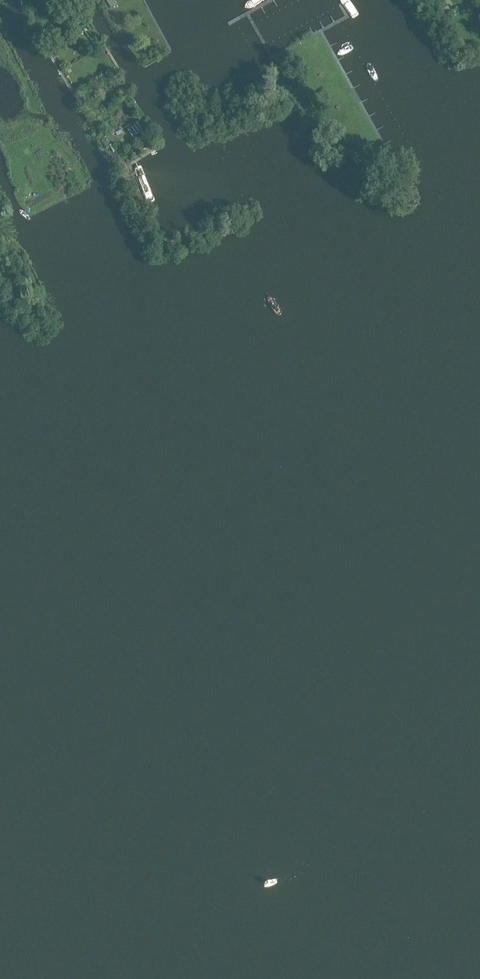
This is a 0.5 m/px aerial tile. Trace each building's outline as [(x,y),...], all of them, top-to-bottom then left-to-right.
[(112,0),(106,0),(111,9),(115,6),(112,0)] [(137,136),(146,130),(140,122),(132,128),(137,136)]
